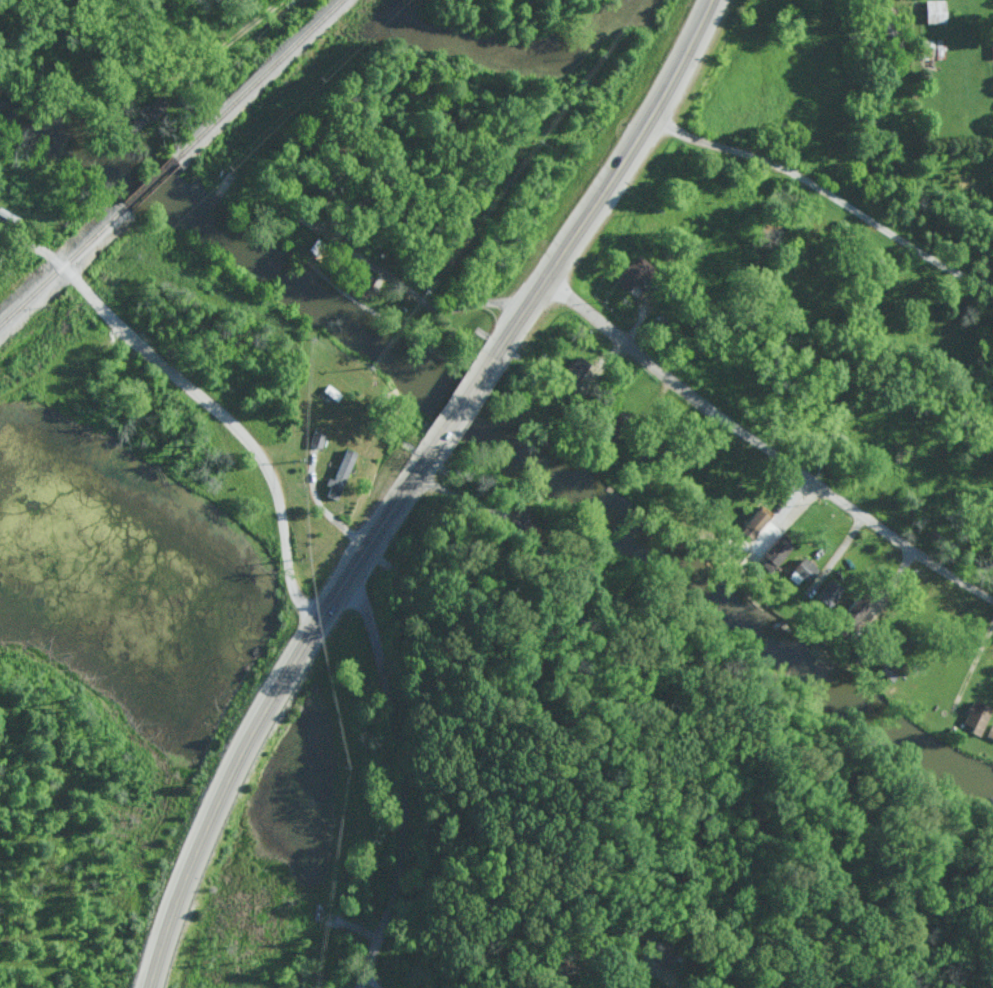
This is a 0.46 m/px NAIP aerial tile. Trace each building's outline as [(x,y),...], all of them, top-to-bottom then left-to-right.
[(946,22),(946,0),(926,0),(926,22),(946,22)] [(615,278),(630,291),(643,277),(648,283),(659,271),(638,252),(615,278)] [(580,380),(591,363),(576,353),(565,370),(580,380)] [(321,447),(326,431),(313,427),(309,444),(321,447)] [(332,479),(330,478),(324,495),(338,500),(357,452),(345,447),(332,479)] [(753,537),(772,517),(761,506),(742,526),(753,537)] [(795,544),(780,532),(762,555),(776,567),(795,544)] [(809,583),(820,569),(805,556),(789,575),(797,582),(801,577),(809,583)] [(816,595),(830,607),(846,589),(833,577),(816,595)] [(989,708),(969,699),(957,725),(976,734),(989,708)] [(987,721),(981,735),(992,740),(992,724),(987,721)]
